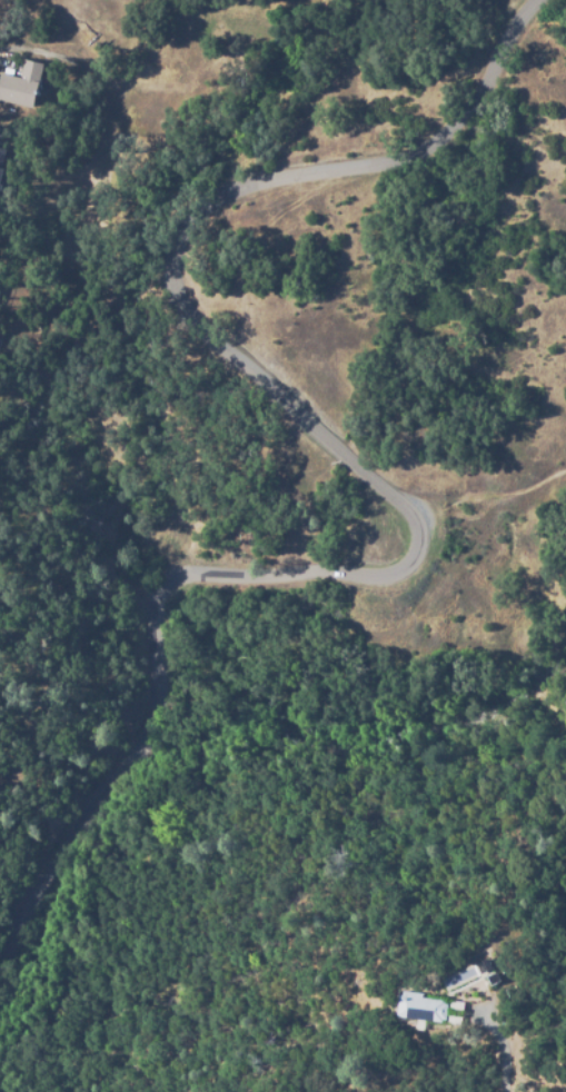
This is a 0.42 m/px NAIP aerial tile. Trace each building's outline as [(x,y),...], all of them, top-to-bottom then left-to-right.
[(33,108),(0,100),(0,72),(20,77),(24,58),(43,62),(33,108)] [(8,194),(12,178),(18,179),(20,167),(13,165),(16,150),(2,147),(0,159),(0,193),(8,194)] [(487,957),(497,952),(502,962),(491,967),(487,957)] [(497,972),(507,967),(510,974),(500,979),(497,972)] [(404,1009),(411,981),(433,986),(431,989),(456,995),(449,1019),(446,1017),(446,1020),(431,1016),(429,1029),(420,1026),(424,1014),(404,1009)] [(458,996),(470,1000),(469,1006),(457,1004),(458,996)] [(454,1013),(467,1014),(466,1023),(453,1021),(454,1013)]
